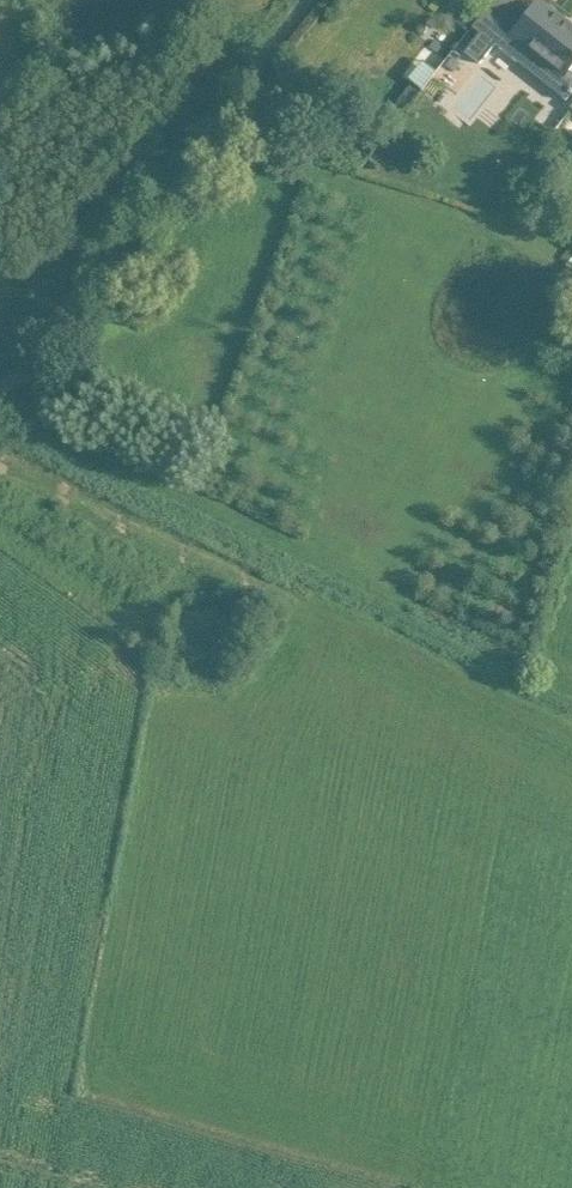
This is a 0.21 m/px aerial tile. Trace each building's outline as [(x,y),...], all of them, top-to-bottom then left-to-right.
[(464,52),(479,64),(495,45),(516,62),(517,61),(538,78),(549,65),(564,76),(568,71),(571,66),(571,29),(537,0),(529,10),(511,32),(492,17),(478,34),(464,52)]
